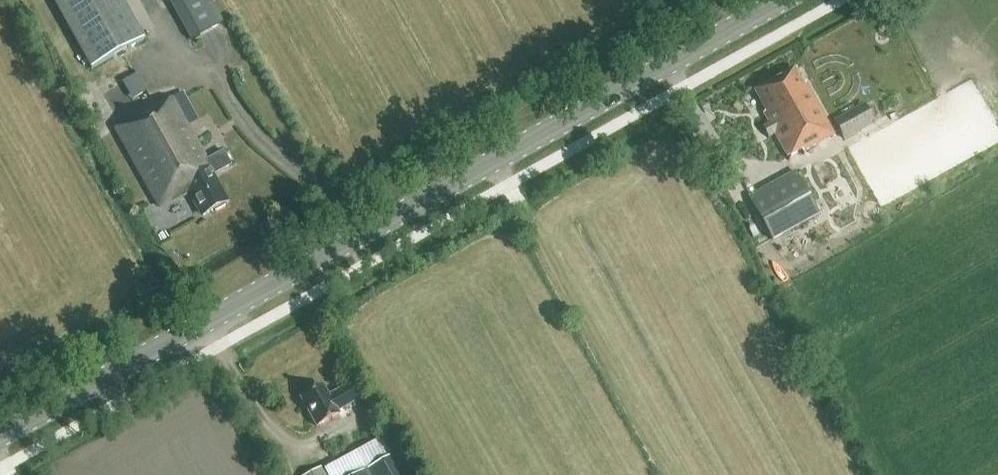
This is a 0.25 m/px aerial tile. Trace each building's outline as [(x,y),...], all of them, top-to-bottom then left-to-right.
[(122,0),(53,0),(91,69),(144,40),(122,0)] [(170,2),(182,23),(191,40),(200,35),(190,16),(203,8),(199,0),(169,0),(170,2)] [(834,134),(806,84),(802,85),(794,70),(756,91),(767,111),(763,113),(767,119),(756,125),(762,134),(772,129),(788,157),(801,150),(803,152),(834,134)] [(213,175),(231,165),(223,151),(207,160),(187,125),(196,119),(182,93),(158,107),(157,105),(116,129),(160,208),(188,192),(194,202),(195,201),(203,215),(226,202),(218,188),(220,187),(213,175)] [(874,123),(865,105),(835,121),(845,139),(874,123)] [(819,215),(795,171),(749,197),(773,240),(819,215)] [(844,176),(821,188),(836,215),(841,212),(858,203),(844,176)] [(337,411),(359,399),(351,384),(328,397),(323,387),(301,399),(317,427),(339,414),(337,411)] [(399,451),(355,474),(412,474),(399,451)]
